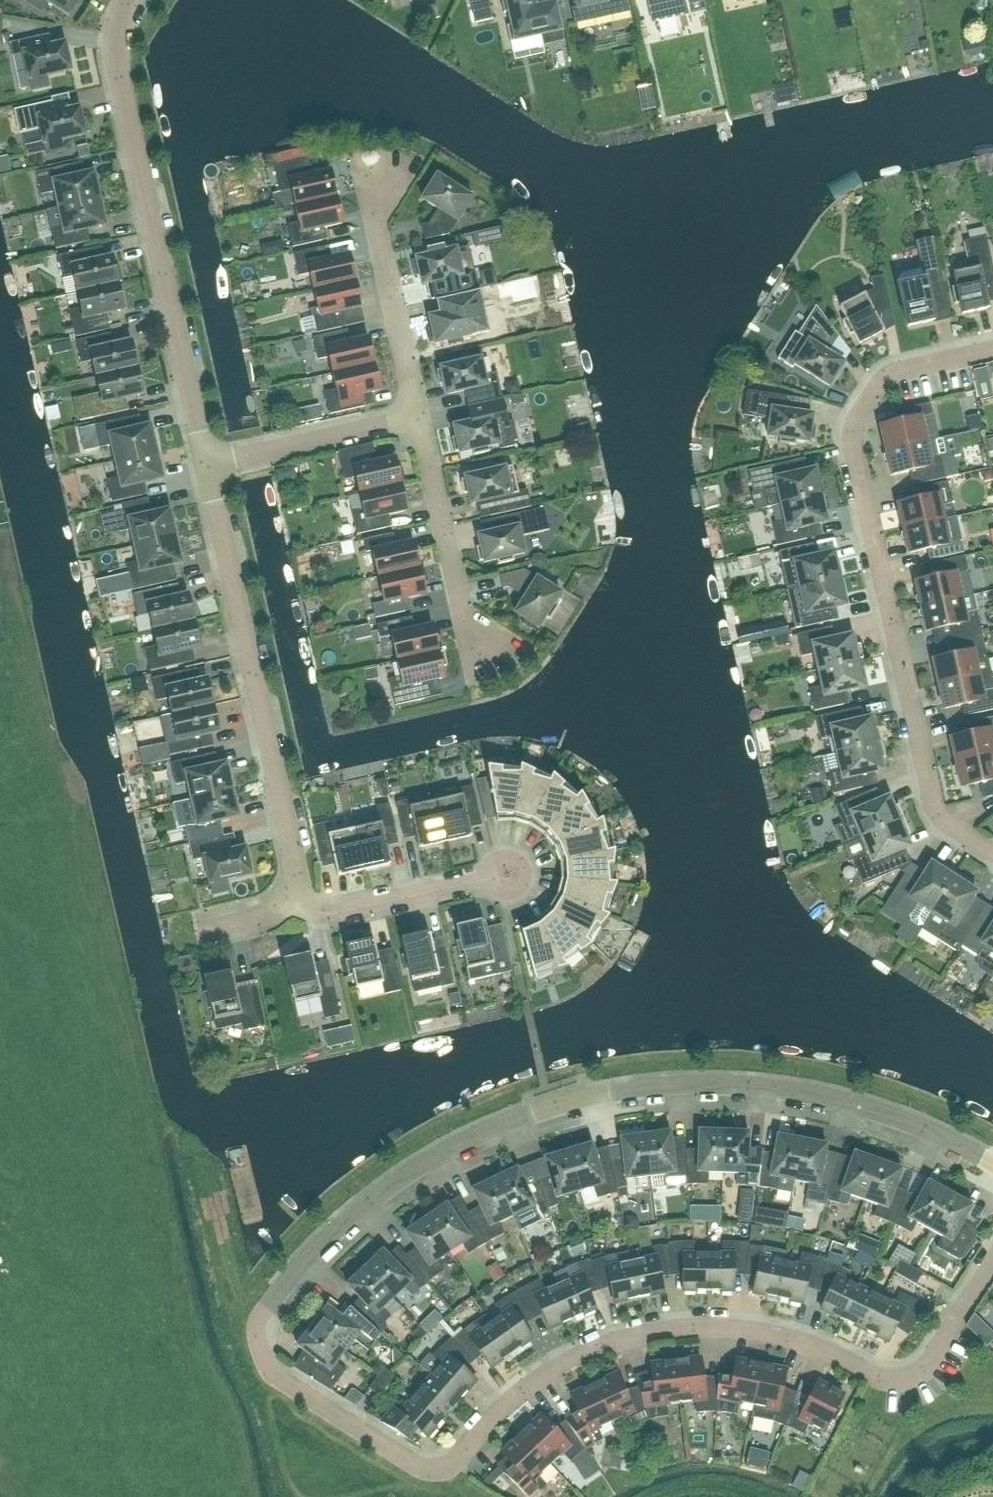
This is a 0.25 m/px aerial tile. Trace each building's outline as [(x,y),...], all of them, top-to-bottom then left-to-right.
[(68,17),(78,0),(29,0),(27,3),(41,12),(47,4),(68,17)] [(474,24),(492,20),(487,0),(469,0),(474,24)] [(509,43),(511,42),(511,41),(540,34),(540,36),(560,32),(553,0),(500,0),(503,14),(508,13),(511,25),(506,26),(509,43)] [(575,23),(629,11),(626,0),(575,0),(577,9),(572,10),(575,23)] [(703,0),(649,0),(653,19),(687,12),(688,17),(690,16),(687,3),(703,0)] [(431,20),(439,18),(436,5),(427,7),(431,20)] [(642,38),(654,36),(651,25),(640,27),(642,38)] [(986,49),(982,34),(962,39),(966,54),(986,49)] [(70,71),(64,44),(41,49),(38,38),(9,44),(12,57),(23,55),(31,90),(48,87),(46,77),(70,71)] [(81,121),(78,108),(55,114),(52,102),(13,111),(19,134),(40,129),(46,155),(62,151),(60,141),(84,136),(84,134),(88,133),(85,120),(81,121)] [(85,146),(74,148),(77,160),(88,157),(85,146)] [(0,159),(0,176),(9,174),(5,158),(0,159)] [(975,161),(976,177),(992,176),(992,160),(975,161)] [(295,207),(336,198),(330,171),(306,176),(303,161),(274,167),(279,193),(273,194),(277,211),(295,207)] [(58,209),(99,200),(93,173),(69,178),(67,166),(35,173),(40,195),(54,192),(58,209)] [(447,183),(436,176),(421,200),(441,213),(435,223),(421,226),(424,240),(449,235),(472,198),(462,192),(464,188),(450,179),(447,183)] [(336,198),(295,207),(299,223),(287,226),(292,248),(321,241),(318,230),(342,224),(336,198)] [(99,200),(58,209),(46,211),(50,228),(55,250),(84,243),(81,231),(105,226),(99,200)] [(473,247),(501,240),(498,228),(470,234),(473,247)] [(967,233),(969,241),(985,238),(983,229),(967,233)] [(988,309),(983,286),(992,284),(992,274),(985,238),(969,241),(963,243),(969,271),(952,275),(955,287),(950,288),(954,305),(959,304),(961,315),(988,309)] [(429,255),(415,259),(415,261),(411,262),(414,276),(419,275),(421,286),(444,281),(448,296),(477,289),(468,247),(443,252),(442,247),(428,251),(429,255)] [(314,290),(354,281),(348,255),(325,260),(323,248),(293,255),(298,276),(310,274),(314,290)] [(77,293),(117,284),(112,257),(88,263),(86,251),(56,257),(61,279),(73,277),(77,293)] [(929,298),(944,295),(934,251),(918,254),(921,269),(901,274),(896,281),(907,328),(934,322),(929,298)] [(889,306),(883,277),(870,280),(872,290),(864,295),(839,308),(845,320),(841,322),(849,337),(853,334),(858,345),(883,332),(875,317),(880,315),(878,309),(889,306)] [(497,286),(499,297),(535,289),(532,278),(497,286)] [(354,281),(314,290),(318,307),(308,309),(310,318),(312,317),(316,334),(341,328),(337,313),(360,308),(354,281)] [(117,284),(77,293),(80,310),(69,312),(74,338),(104,331),(100,316),(123,311),(117,284)] [(451,312),(428,317),(431,328),(426,329),(429,343),(434,342),(434,344),(447,342),(448,346),(462,343),(461,338),(487,333),(478,294),(449,300),(451,312)] [(828,387),(843,363),(823,351),(835,333),(815,307),(792,344),(802,350),(793,365),(828,387)] [(332,374),(373,365),(367,338),(344,343),(341,332),(312,338),(317,360),(329,358),(332,374)] [(96,378),(136,368),(130,342),(107,347),(105,335),(75,342),(80,364),(92,361),(96,378)] [(52,355),(60,353),(58,344),(50,345),(52,355)] [(467,357),(451,360),(452,365),(439,368),(440,370),(435,371),(438,385),(443,384),(446,395),(469,390),(472,405),(501,399),(496,373),(484,376),(480,359),(469,361),(467,357)] [(373,365),(332,374),(336,390),(324,393),(329,415),(358,408),(356,397),(379,391),(373,365)] [(136,368),(96,378),(99,394),(88,397),(92,419),(122,412),(119,400),(142,395),(136,368)] [(778,444),(794,446),(795,441),(808,443),(808,441),(813,442),(815,428),(810,427),(812,415),(789,412),(791,398),(746,392),(743,416),(769,420),(767,437),(779,439),(778,444)] [(476,421),(453,426),(455,438),(450,439),(453,453),(458,452),(459,454),(471,451),(472,456),(489,452),(488,447),(499,445),(500,449),(512,447),(511,442),(516,441),(512,424),(507,425),(502,403),(473,410),(476,421)] [(902,422),(879,427),(885,451),(925,442),(922,428),(934,426),(929,404),(900,411),(902,422)] [(115,462),(155,453),(149,426),(126,431),(124,420),(94,426),(99,448),(111,445),(115,462)] [(936,440),(925,442),(885,451),(890,476),(913,471),(916,485),(946,479),(940,455),(952,452),(953,456),(958,455),(954,436),(936,440)] [(359,494),(400,485),(400,483),(404,482),(401,468),(396,469),(394,458),(371,463),(367,446),(337,452),(344,480),(356,477),(359,494)] [(155,453),(115,462),(118,478),(107,481),(111,503),(141,496),(138,484),(161,479),(155,453)] [(748,472),(753,494),(777,489),(780,505),(821,496),(815,470),(792,475),(789,463),(748,472)] [(512,466),(492,471),(491,466),(477,469),(478,474),(464,477),(464,479),(460,480),(463,494),(467,493),(470,505),(486,501),(490,516),(525,508),(521,491),(517,492),(512,466)] [(920,500),(897,505),(902,529),(943,520),(940,506),(951,504),(946,482),(917,489),(920,500)] [(400,485),(359,494),(363,510),(351,513),(356,535),(385,528),(383,517),(406,511),(400,485)] [(772,524),(777,546),(806,540),(803,528),(827,523),(821,496),(780,505),(784,522),(772,524)] [(134,546),(174,537),(168,511),(145,516),(142,500),(112,507),(118,532),(130,530),(134,546)] [(543,508),(482,522),(484,534),(477,536),(479,547),(475,548),(478,562),(483,561),(483,563),(496,560),(497,565),(513,561),(512,556),(524,554),(520,537),(548,530),(543,508)] [(954,518),(943,520),(902,529),(908,554),(931,549),(933,560),(963,553),(958,532),(954,518)] [(378,577),(419,568),(413,542),(390,547),(387,535),(363,541),(365,553),(372,551),(378,577)] [(174,537),(134,546),(137,563),(126,565),(131,591),(161,584),(157,569),(180,564),(174,537)] [(799,588),(839,579),(833,552),(810,558),(807,546),(778,553),(783,574),(795,572),(799,588)] [(967,573),(963,557),(934,563),(937,578),(914,583),(920,608),(960,598),(955,575),(967,573)] [(419,570),(419,568),(378,577),(384,603),(372,605),(375,618),(404,612),(401,600),(425,595),(422,584),(427,583),(424,569),(419,570)] [(524,570),(499,576),(502,589),(515,586),(527,594),(514,614),(524,620),(521,624),(533,632),(536,627),(538,629),(545,617),(549,620),(558,606),(553,603),(560,593),(524,570)] [(797,615),(800,628),(833,621),(830,609),(845,606),(839,579),(799,588),(804,613),(797,615)] [(153,631),(193,621),(187,595),(172,598),(170,586),(132,595),(137,617),(149,614),(153,631)] [(116,603),(128,600),(126,592),(114,595),(116,603)] [(951,641),(981,635),(975,610),(964,613),(960,598),(920,608),(925,632),(948,627),(951,641)] [(397,661),(437,652),(431,625),(408,631),(406,619),(376,625),(379,638),(391,636),(397,661)] [(193,621),(153,631),(156,647),(144,650),(149,672),(179,665),(176,653),(199,648),(193,621)] [(758,628),(760,640),(789,634),(786,621),(758,628)] [(829,640),(826,629),(797,635),(802,657),(813,654),(817,671),(858,662),(857,660),(862,659),(859,645),(854,646),(852,635),(829,640)] [(937,686),(978,676),(989,674),(981,635),(951,641),(955,656),(932,661),(937,686)] [(437,652),(397,661),(400,678),(389,680),(394,706),(424,699),(420,684),(443,679),(441,667),(446,666),(442,652),(438,653),(437,652)] [(809,690),(814,712),(843,705),(840,693),(864,688),(858,662),(817,671),(821,687),(809,690)] [(172,715),(212,706),(206,679),(183,685),(180,673),(151,679),(156,701),(168,699),(172,715)] [(992,710),(992,690),(992,688),(989,674),(978,676),(937,686),(942,710),(966,705),(968,716),(992,710)] [(212,706),(172,715),(175,731),(163,734),(168,756),(198,749),(195,738),(218,732),(212,706)] [(815,718),(820,740),(832,737),(836,754),(881,743),(877,728),(873,729),(870,718),(847,723),(844,711),(815,718)] [(949,739),(955,764),(992,755),(992,718),(970,723),(972,734),(949,739)] [(881,743),(836,754),(839,770),(828,773),(832,795),(862,788),(859,776),(882,771),(880,760),(884,759),(881,743)] [(955,764),(960,788),(983,783),(986,798),(992,796),(992,755),(955,764)] [(190,799),(231,790),(225,764),(202,769),(199,757),(170,764),(175,786),(187,783),(190,799)] [(513,822),(521,767),(520,766),(502,769),(487,767),(495,818),(496,822),(497,822),(513,822)] [(529,826),(553,776),(552,775),(534,773),(521,767),(513,822),(529,826)] [(553,776),(529,826),(543,835),(581,794),(580,794),(564,786),(553,776)] [(398,792),(397,784),(389,786),(390,794),(398,792)] [(435,802),(444,843),(471,837),(466,814),(478,811),(472,787),(459,790),(461,796),(435,802)] [(231,790),(190,799),(196,825),(184,827),(188,844),(218,838),(214,822),(237,817),(231,790)] [(581,794),(543,835),(553,848),(602,820),(588,807),(581,794)] [(841,846),(903,820),(897,806),(893,807),(888,797),(866,806),(861,795),(834,807),(843,828),(854,823),(860,838),(841,846)] [(444,843),(435,802),(410,807),(409,801),(395,804),(402,835),(414,832),(418,848),(444,843)] [(354,830),(363,870),(390,865),(384,841),(396,839),(388,805),(375,807),(379,824),(354,830)] [(605,835),(602,820),(553,848),(559,864),(614,852),(614,851),(605,835)] [(903,820),(841,846),(848,863),(852,861),(862,885),(894,872),(887,856),(909,847),(905,837),(909,835),(903,820)] [(363,870),(354,830),(329,835),(326,824),(313,827),(321,863),(333,860),(336,876),(363,870)] [(192,861),(204,858),(212,894),(228,891),(226,881),(250,876),(244,848),(221,853),(218,838),(188,844),(192,861)] [(616,885),(616,884),(612,867),(614,852),(559,864),(560,880),(616,885)] [(888,900),(910,914),(908,917),(910,922),(917,927),(922,926),(953,878),(930,863),(917,883),(904,875),(888,900)] [(188,869),(194,888),(209,884),(203,864),(188,869)] [(963,912),(976,892),(966,886),(969,882),(957,874),(954,879),(953,878),(922,926),(919,931),(955,953),(960,946),(976,920),(963,912)] [(556,896),(608,918),(609,917),(610,899),(616,885),(560,880),(556,896)] [(608,918),(556,896),(548,910),(591,946),(599,929),(608,918)] [(591,946),(548,910),(535,921),(566,968),(578,954),(591,946)] [(566,968),(535,921),(520,928),(519,928),(521,933),(534,982),(536,982),(551,972),(566,968)] [(963,948),(976,956),(975,959),(977,970),(990,978),(992,973),(992,923),(989,929),(979,922),(963,948)] [(469,981),(495,975),(511,972),(503,935),(488,939),(484,923),(457,929),(459,940),(455,941),(458,958),(463,957),(469,981)] [(429,935),(402,941),(405,955),(400,956),(404,970),(408,969),(413,993),(453,985),(445,949),(433,951),(429,935)] [(346,948),(349,960),(344,961),(348,977),(353,976),(356,989),(381,983),(384,995),(401,991),(393,955),(377,958),(373,942),(362,945),(361,940),(347,943),(348,948),(346,948)] [(319,997),(324,1019),(326,1029),(338,1026),(336,1016),(339,1016),(330,976),(317,979),(311,956),(284,962),(293,1003),(319,997)] [(236,991),(232,974),(205,980),(207,992),(203,993),(207,1010),(211,1009),(216,1031),(242,1025),(243,1032),(264,1027),(255,986),(236,991)] [(349,1028),(324,1034),(327,1050),(353,1044),(349,1028)] [(697,1155),(685,1155),(686,1185),(696,1184),(707,1185),(707,1173),(722,1173),(723,1132),(698,1131),(697,1155)] [(672,1156),(669,1132),(644,1135),(650,1177),(664,1175),(666,1187),(676,1185),(686,1185),(685,1155),(672,1156)] [(748,1132),(723,1132),(722,1173),(736,1174),(736,1186),(746,1186),(756,1187),(760,1158),(747,1156),(748,1132)] [(610,1165),(617,1194),(616,1189),(626,1187),(625,1180),(650,1177),(644,1135),(620,1139),(623,1162),(610,1165)] [(760,1158),(756,1187),(767,1188),(777,1191),(779,1179),(793,1181),(801,1140),(777,1136),(772,1159),(760,1158)] [(822,1168),(826,1145),(801,1140),(793,1181),(808,1184),(805,1201),(803,1209),(822,1213),(824,1205),(834,1172),(822,1168)] [(617,1194),(610,1165),(598,1167),(591,1144),(567,1151),(579,1191),(593,1187),(596,1199),(606,1196),(617,1194)] [(543,1158),(550,1181),(538,1186),(546,1207),(548,1209),(547,1209),(549,1214),(557,1211),(555,1206),(557,1205),(555,1198),(579,1191),(567,1151),(543,1158)] [(834,1172),(824,1205),(826,1201),(846,1206),(849,1195),(863,1200),(877,1161),(854,1153),(846,1175),(834,1172)] [(901,1170),(877,1161),(863,1200),(877,1205),(873,1217),(882,1220),(892,1224),(904,1197),(893,1192),(901,1170)] [(526,1190),(516,1169),(494,1179),(511,1217),(525,1211),(530,1222),(539,1217),(549,1214),(547,1209),(548,1209),(546,1207),(538,1186),(526,1190)] [(481,1212),(470,1218),(485,1244),(494,1239),(503,1234),(498,1223),(511,1217),(494,1179),(471,1190),(481,1212)] [(927,1182),(916,1202),(904,1197),(892,1224),(901,1228),(910,1234),(916,1223),(929,1230),(949,1194),(927,1182)] [(971,1206),(949,1194),(929,1230),(942,1237),(936,1248),(958,1260),(974,1237),(959,1227),(971,1206)] [(459,1224),(446,1204),(425,1219),(449,1253),(461,1245),(468,1255),(476,1249),(485,1244),(470,1218),(459,1224)] [(750,1224),(751,1211),(738,1210),(736,1223),(750,1224)] [(688,1213),(689,1226),(721,1225),(720,1212),(688,1213)] [(408,1260),(427,1284),(435,1277),(444,1271),(437,1261),(449,1253),(425,1219),(405,1233),(418,1252),(408,1260)] [(880,1244),(859,1235),(853,1249),(874,1258),(880,1244)] [(707,1291),(707,1254),(693,1254),(693,1242),(682,1242),(667,1244),(670,1271),(682,1270),(682,1291),(707,1291)] [(745,1271),(748,1244),(733,1242),(722,1242),(722,1254),(707,1254),(707,1291),(732,1291),(732,1270),(745,1271)] [(630,1262),(638,1298),(663,1293),(658,1272),(670,1271),(667,1244),(667,1246),(653,1248),(655,1257),(630,1262)] [(757,1272),(752,1293),(777,1299),(784,1262),(760,1257),(762,1248),(748,1246),(748,1244),(745,1271),(757,1272)] [(398,1268),(382,1251),(364,1268),(393,1298),(403,1289),(411,1297),(419,1290),(427,1284),(408,1260),(398,1268)] [(784,1262),(777,1299),(801,1304),(806,1283),(817,1286),(826,1260),(811,1256),(801,1254),(799,1265),(784,1262)] [(630,1262),(606,1267),(604,1258),(590,1262),(589,1260),(597,1286),(609,1282),(613,1303),(638,1298),(630,1262)] [(569,1280),(557,1286),(572,1320),(594,1309),(586,1290),(597,1286),(589,1260),(574,1265),(565,1269),(569,1280)] [(830,1290),(820,1310),(843,1321),(859,1287),(845,1281),(850,1272),(841,1268),(825,1263),(826,1261),(826,1260),(817,1286),(830,1290)] [(921,1274),(900,1261),(893,1273),(915,1285),(921,1274)] [(362,1302),(353,1312),(376,1332),(380,1335),(386,1328),(383,1324),(390,1317),(382,1309),(393,1298),(364,1268),(346,1285),(362,1302)] [(540,1310),(549,1330),(572,1320),(557,1286),(543,1292),(539,1281),(529,1285),(516,1292),(529,1316),(540,1310)] [(865,1331),(881,1298),(859,1287),(843,1321),(865,1331)] [(531,1339),(519,1322),(529,1316),(516,1292),(503,1299),(494,1305),(501,1315),(489,1324),(511,1354),(531,1339)] [(887,1342),(897,1323),(909,1332),(926,1307),(899,1294),(894,1304),(881,1298),(865,1331),(887,1342)] [(345,1321),(326,1307),(311,1327),(344,1352),(353,1340),(363,1348),(369,1339),(376,1332),(353,1312),(345,1321)] [(451,1338),(469,1359),(478,1351),(490,1368),(511,1354),(489,1324),(469,1338),(464,1330),(452,1340),(451,1338)] [(296,1346),(315,1361),(305,1376),(329,1391),(345,1371),(336,1363),(344,1352),(311,1327),(296,1346)] [(440,1365),(431,1376),(459,1400),(475,1381),(459,1367),(469,1359),(451,1338),(438,1349),(431,1358),(440,1365)] [(703,1382),(700,1359),(675,1361),(680,1403),(694,1401),(696,1413),(706,1412),(716,1412),(717,1383),(703,1382)] [(717,1383),(716,1412),(725,1413),(736,1415),(738,1403),(752,1406),(761,1365),(736,1360),(731,1383),(717,1383)] [(653,1388),(639,1392),(647,1421),(656,1418),(667,1417),(665,1405),(680,1403),(675,1361),(650,1364),(653,1388)] [(774,1422),(784,1426),(794,1398),(780,1393),(785,1370),(761,1365),(752,1406),(750,1418),(774,1422)] [(368,1389),(379,1397),(394,1377),(383,1369),(368,1389)] [(625,1396),(615,1374),(592,1385),(610,1423),(623,1417),(628,1428),(638,1423),(647,1421),(639,1392),(625,1396)] [(415,1395),(443,1419),(459,1400),(431,1376),(415,1395)] [(841,1409),(836,1406),(842,1395),(817,1382),(807,1403),(794,1398),(784,1426),(793,1430),(802,1435),(808,1424),(823,1432),(829,1421),(833,1423),(841,1409)] [(570,1396),(580,1417),(568,1425),(584,1450),(592,1444),(602,1440),(597,1429),(610,1423),(592,1385),(570,1396)] [(400,1401),(381,1423),(402,1437),(410,1424),(427,1438),(443,1419),(415,1395),(406,1406),(400,1401)] [(520,1434),(549,1465),(561,1453),(569,1462),(577,1455),(584,1450),(568,1425),(556,1433),(540,1416),(520,1434)] [(752,1425),(749,1452),(770,1455),(773,1427),(752,1425)] [(526,1496),(533,1496),(545,1485),(537,1476),(549,1465),(520,1434),(501,1453),(517,1470),(508,1479),(526,1496)]
